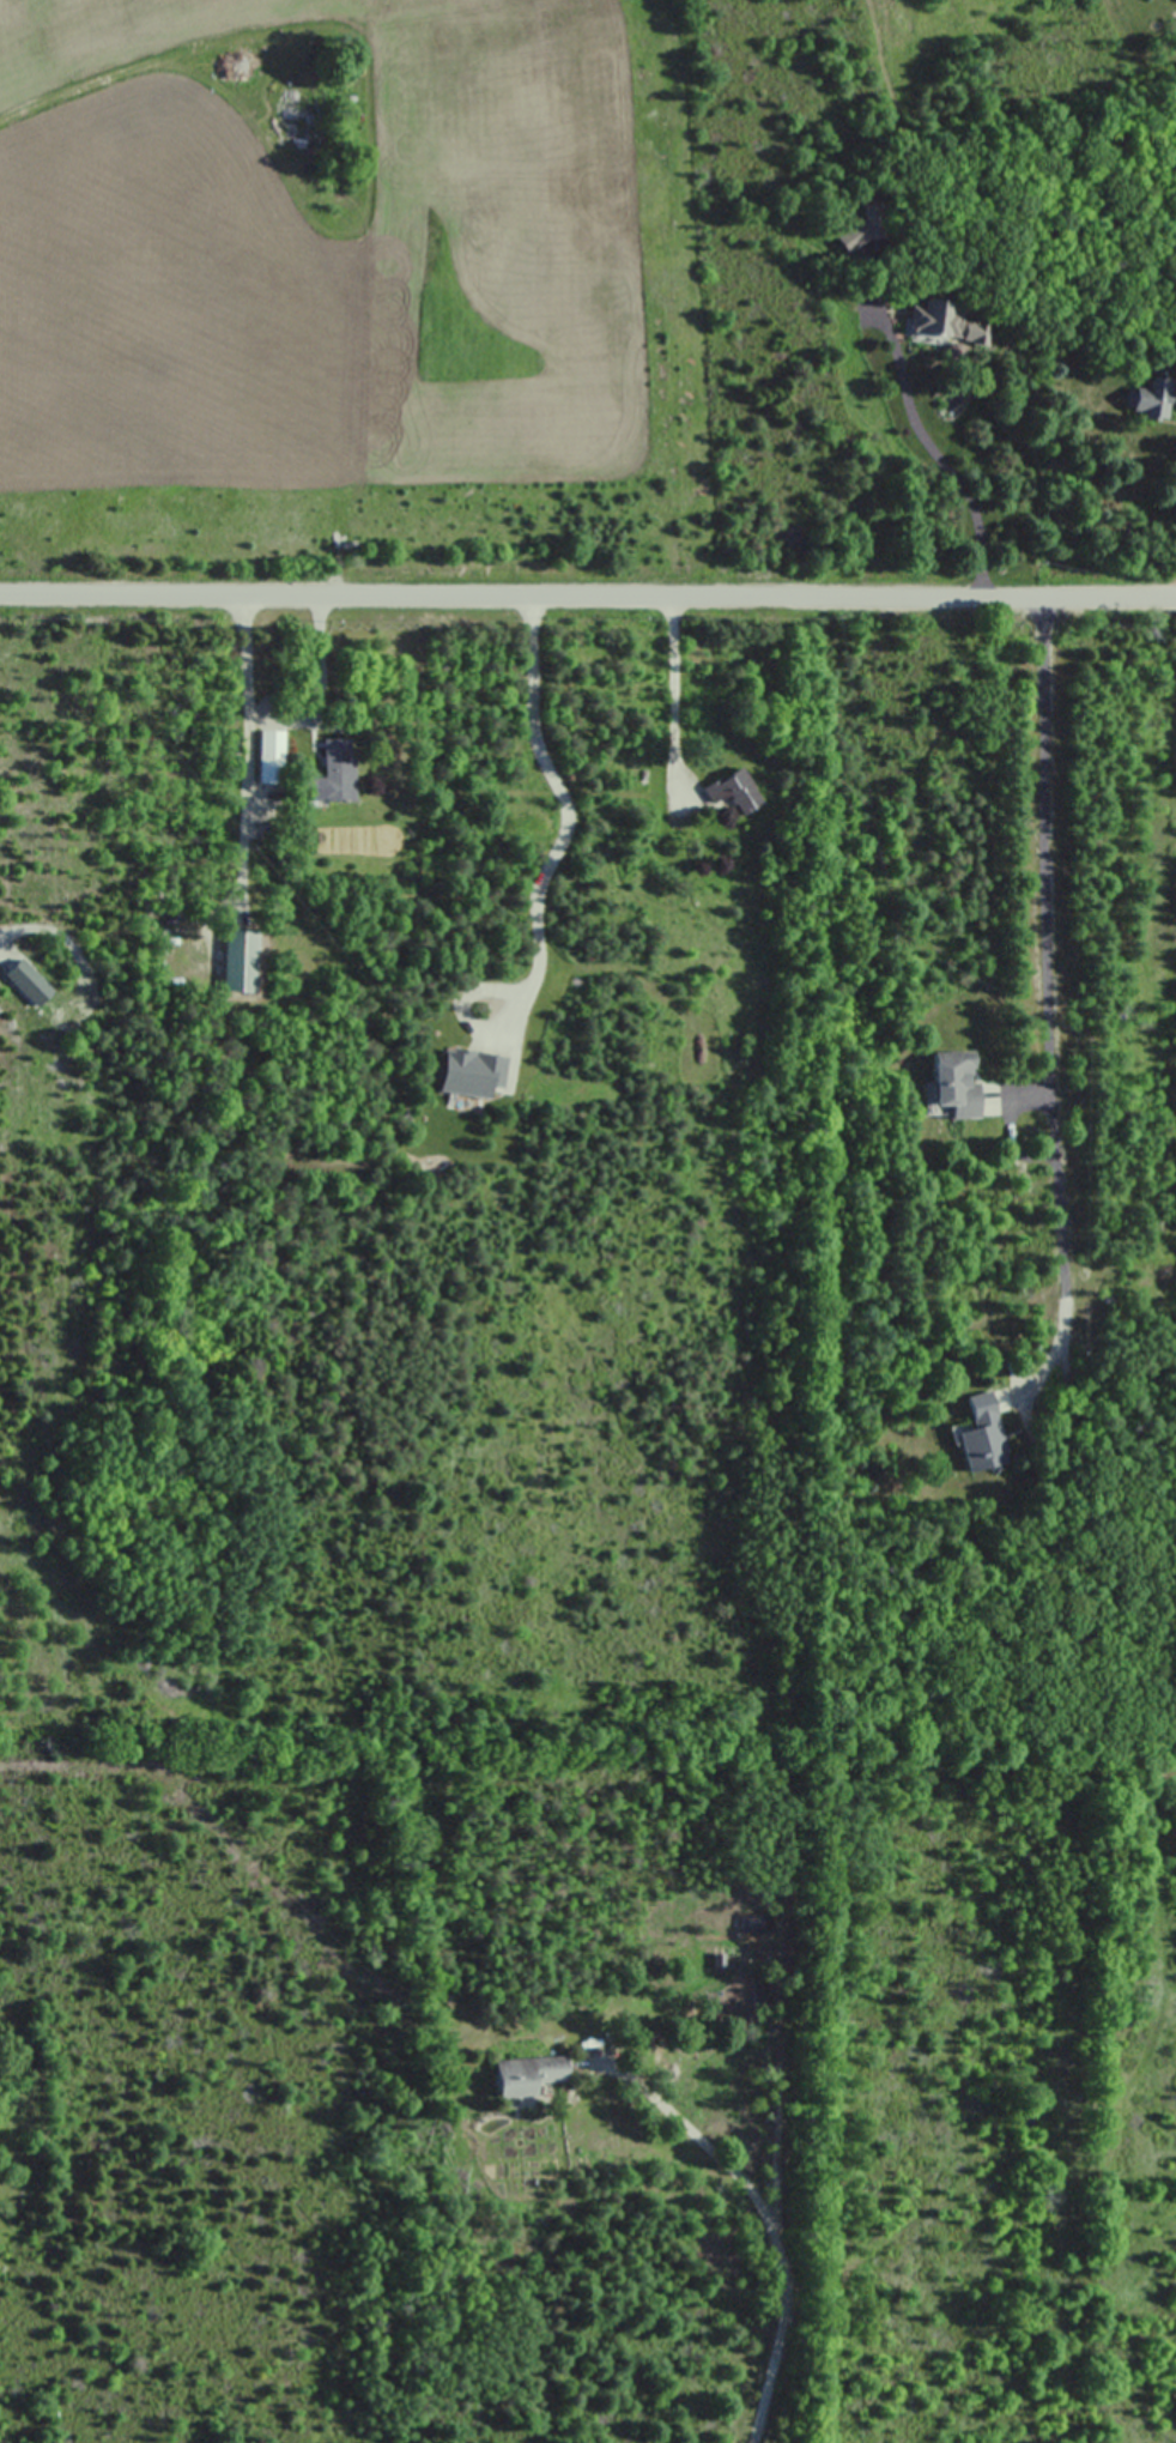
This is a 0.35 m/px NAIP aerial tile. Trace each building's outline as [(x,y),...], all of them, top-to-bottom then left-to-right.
[(834,239),(851,258),(880,234),(864,214),(834,239)] [(958,304),(909,301),(907,335),(956,338),(958,304)] [(1127,388),(1125,411),(1143,413),(1142,421),(1166,424),(1172,380),(1148,378),(1147,391),(1127,388)] [(282,783),(282,730),(258,730),(258,783),(282,783)] [(354,801),(354,739),(320,739),(321,801),(354,801)] [(762,805),(741,766),(703,787),(712,804),(729,795),(741,816),(762,805)] [(226,989),(255,989),(255,953),(238,953),(226,953),(226,989)] [(932,1106),(948,1106),(948,1118),(977,1118),(977,1051),(932,1051),(932,1106)] [(990,1390),(964,1396),(970,1424),(955,1427),(965,1472),(1005,1463),(990,1390)] [(531,2096),(531,2083),(565,2082),(564,2056),(492,2059),(493,2098),(531,2096)]
